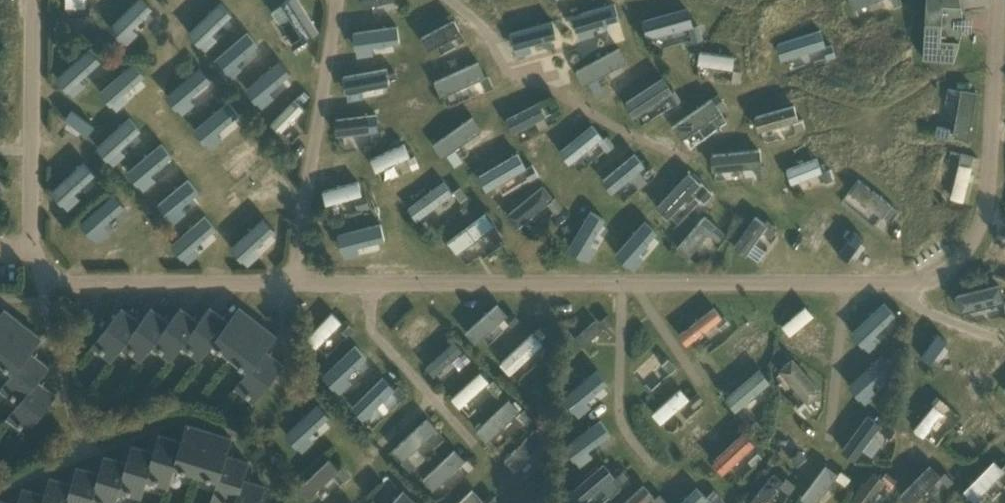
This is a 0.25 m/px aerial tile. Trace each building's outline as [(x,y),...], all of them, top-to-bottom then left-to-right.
[(92,8),(84,0),(79,0),(58,18),(68,29),(92,8)] [(139,0),(138,0),(108,32),(125,49),(137,36),(132,32),(151,11),(139,0)] [(297,0),(291,0),(279,8),(303,45),(320,35),(297,0)] [(363,11),(403,1),(403,0),(360,0),(363,11)] [(854,12),(886,0),(850,0),(854,12)] [(965,29),(965,27),(962,26),(962,18),(966,17),(965,16),(963,16),(960,0),(926,0),(923,58),(954,59),(963,28),(965,29)] [(231,17),(219,5),(187,37),(204,53),(216,41),(212,36),(231,17)] [(614,7),(571,20),(576,36),(619,23),(614,7)] [(687,9),(641,24),(648,44),(694,29),(687,9)] [(457,22),(419,42),(426,55),(464,35),(457,22)] [(557,40),(552,23),(509,36),(514,53),(557,40)] [(397,28),(351,35),(354,53),(400,46),(397,28)] [(822,31),(775,45),(780,63),(827,50),(822,31)] [(261,47),(252,37),(226,58),(235,69),(261,47)] [(99,62),(89,51),(58,81),(68,92),(99,62)] [(619,51),(577,73),(584,88),(626,65),(619,51)] [(736,60),(700,54),(698,67),(734,73),(736,60)] [(290,77),(279,63),(246,92),(262,111),(274,101),(269,95),(290,77)] [(479,63),(433,84),(440,99),(486,78),(479,63)] [(143,76),(132,65),(100,96),(117,115),(129,103),(122,96),(143,76)] [(388,71),(342,79),(345,97),(391,88),(388,71)] [(206,86),(194,74),(166,101),(178,113),(206,86)] [(674,94),(664,80),(624,107),(634,121),(674,94)] [(978,94),(962,91),(953,140),(969,143),(978,94)] [(729,110),(720,96),(671,129),(681,143),(729,110)] [(303,111),(294,102),(271,127),(280,136),(303,111)] [(239,118),(228,105),(194,134),(210,152),(222,142),(217,136),(239,118)] [(539,105),(505,123),(512,136),(546,119),(539,105)] [(799,124),(795,109),(766,117),(754,121),(758,136),(799,124)] [(94,128),(70,111),(62,123),(86,139),(94,128)] [(377,118),(334,124),(336,140),(379,134),(377,118)] [(482,132),(473,119),(434,147),(443,160),(482,132)] [(140,133),(129,121),(96,151),(112,168),(125,157),(120,152),(140,133)] [(602,140),(592,128),(560,155),(570,167),(602,140)] [(404,147),(370,163),(376,177),(411,160),(404,147)] [(170,158),(161,148),(130,177),(139,187),(170,158)] [(762,171),(761,153),(712,158),(713,175),(762,171)] [(517,155),(477,179),(487,195),(527,172),(517,155)] [(645,168),(634,155),(601,185),(612,198),(645,168)] [(975,159),(961,155),(949,199),(962,203),(975,159)] [(824,174),(817,159),(787,172),(793,187),(824,174)] [(95,178),(83,165),(50,196),(66,213),(78,201),(75,197),(95,178)] [(713,197),(689,175),(656,211),(669,223),(693,196),(704,207),(713,197)] [(198,194),(185,181),(156,209),(173,227),(185,216),(180,211),(198,194)] [(901,213),(858,182),(849,194),(891,225),(901,213)] [(454,196),(443,183),(407,211),(417,225),(454,196)] [(361,198),(357,184),(323,194),(327,208),(361,198)] [(543,189),(507,218),(518,230),(553,201),(543,189)] [(106,198),(79,224),(90,235),(117,209),(106,198)] [(605,220),(590,212),(567,255),(582,263),(605,220)] [(495,229),(486,216),(446,245),(456,259),(495,229)] [(726,235),(704,217),(675,252),(687,263),(709,236),(719,244),(726,235)] [(216,231),(204,218),(170,249),(188,268),(200,256),(194,251),(216,231)] [(767,228),(755,219),(734,251),(746,259),(767,228)] [(274,232),(262,220),(231,252),(248,269),(260,257),(255,252),(274,232)] [(761,238),(771,244),(782,226),(772,220),(761,238)] [(658,236),(645,225),(615,258),(632,273),(643,261),(639,258),(658,236)] [(385,243),(380,227),(337,240),(343,262),(359,258),(358,251),(385,243)] [(864,235),(853,228),(839,251),(850,258),(864,235)] [(999,280),(954,290),(959,308),(1003,298),(999,280)] [(894,313),(882,299),(849,328),(868,350),(880,340),(873,332),(894,313)] [(720,315),(712,305),(678,331),(686,342),(720,315)] [(153,342),(154,342),(171,356),(166,362),(167,362),(183,342),(199,321),(181,307),(169,322),(153,342)] [(183,342),(200,355),(196,361),(197,362),(212,342),(228,321),(210,307),(199,321),(183,342)] [(239,307),(228,321),(212,342),(231,356),(258,321),(239,307)] [(497,307),(464,336),(475,347),(507,318),(497,307)] [(828,327),(799,307),(791,319),(820,339),(828,327)] [(23,323),(5,308),(0,314),(0,353),(23,323)] [(109,363),(125,343),(124,342),(140,322),(122,308),(90,348),(91,349),(96,343),(113,356),(108,362),(109,363)] [(124,342),(125,343),(142,356),(137,362),(138,363),(154,342),(153,342),(169,322),(151,308),(140,322),(124,342)] [(332,315),(306,341),(316,351),(342,325),(332,315)] [(593,318),(572,337),(579,345),(600,326),(593,318)] [(250,371),(265,350),(277,336),(258,321),(231,356),(249,370),(250,371)] [(31,352),(42,337),(23,323),(0,353),(0,360),(14,371),(15,372),(31,352)] [(947,339),(936,331),(919,353),(930,362),(947,339)] [(532,336),(499,367),(510,378),(542,347),(532,336)] [(356,341),(323,373),(335,385),(368,354),(356,341)] [(463,353),(454,343),(424,370),(433,380),(463,353)] [(635,370),(652,388),(678,365),(661,346),(635,370)] [(252,405),(284,364),(265,350),(250,371),(249,370),(233,390),(234,391),(239,385),(256,398),(251,404),(252,405)] [(338,384),(346,392),(382,358),(374,350),(338,384)] [(49,366),(31,352),(15,372),(14,371),(0,390),(0,392),(4,386),(21,400),(22,400),(38,380),(49,366)] [(892,366),(880,352),(846,382),(864,402),(876,392),(870,385),(892,366)] [(821,388),(790,354),(776,366),(807,400),(821,388)] [(605,379),(595,366),(559,394),(575,415),(590,403),(584,395),(605,379)] [(769,379),(757,366),(723,397),(734,410),(769,379)] [(489,385),(479,374),(450,402),(460,412),(489,385)] [(25,435),(56,394),(38,380),(22,400),(21,400),(6,420),(6,421),(11,415),(28,428),(24,434),(25,435)] [(395,393),(382,380),(351,412),(364,425),(395,393)] [(687,396),(678,386),(650,411),(659,421),(687,396)] [(943,410),(933,401),(910,428),(920,437),(943,410)] [(521,413),(509,402),(476,436),(487,447),(521,413)] [(330,419),(317,406),(284,438),(297,451),(330,419)] [(881,422),(865,411),(840,448),(855,459),(881,422)] [(608,431),(597,416),(560,442),(572,458),(608,431)] [(436,434),(426,423),(392,455),(402,465),(436,434)] [(173,466),(174,466),(195,472),(207,430),(187,424),(181,441),(173,466)] [(219,479),(227,455),(232,437),(207,430),(195,472),(218,479),(219,479)] [(753,442),(741,430),(711,459),(722,471),(753,442)] [(545,443),(534,433),(504,465),(516,475),(545,443)] [(167,490),(174,466),(173,466),(181,441),(159,434),(154,452),(146,476),(147,476),(168,483),(165,490),(167,490)] [(139,501),(147,476),(146,476),(154,452),(132,445),(127,462),(119,487),(140,493),(138,501),(139,501)] [(464,463),(454,453),(423,484),(434,494),(464,463)] [(244,479),(249,461),(227,455),(219,479),(218,479),(211,502),(212,502),(214,497),(235,502),(236,502),(244,479)] [(119,487),(127,462),(105,456),(99,473),(91,498),(92,498),(109,502),(115,502),(119,487)] [(1004,467),(993,457),(962,488),(973,499),(1004,467)] [(929,460),(898,492),(910,502),(912,502),(941,472),(929,460)] [(612,474),(600,461),(569,489),(580,502),(599,485),(608,496),(619,486),(610,476),(612,474)] [(823,461),(799,495),(811,502),(813,502),(836,471),(823,461)] [(339,474),(328,462),(298,491),(309,502),(339,474)] [(92,498),(91,498),(99,473),(77,466),(72,484),(66,502),(91,502),(92,498)] [(871,467),(846,501),(849,502),(867,502),(886,478),(871,467)] [(771,469),(746,500),(749,502),(761,502),(782,478),(771,469)] [(72,484),(50,477),(45,494),(42,502),(66,502),(72,484)] [(266,485),(244,479),(236,502),(260,502),(266,485)] [(642,481),(619,502),(641,502),(652,492),(642,481)] [(692,485),(675,502),(699,502),(705,497),(692,485)] [(45,494),(23,487),(18,502),(42,502),(45,494)] [(538,498),(527,487),(512,502),(534,502),(538,498)] [(473,493),(462,502),(483,502),(473,493)] [(403,494),(395,502),(414,502),(403,494)]
